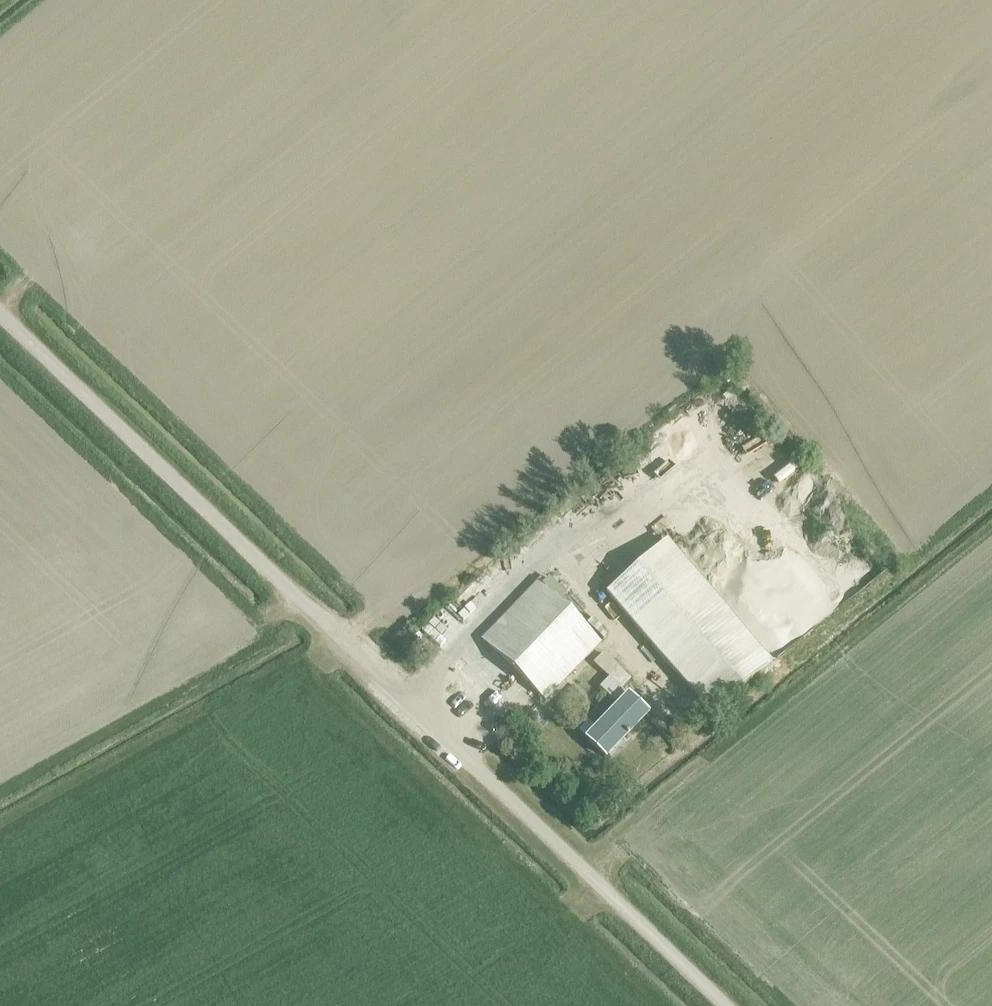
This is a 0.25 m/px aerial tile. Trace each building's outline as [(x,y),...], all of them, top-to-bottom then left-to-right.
[(782,470),(778,452),(760,456),(764,474),(782,470)] [(605,594),(711,715),(771,662),(666,541),(605,594)] [(481,640),(545,701),(600,643),(537,582),(481,640)] [(608,719),(625,736),(646,714),(620,689),(628,681),(601,655),(583,673),(619,708),(608,719)] [(604,757),(625,736),(608,719),(597,731),(588,723),(578,732),(587,741),(604,757)]
